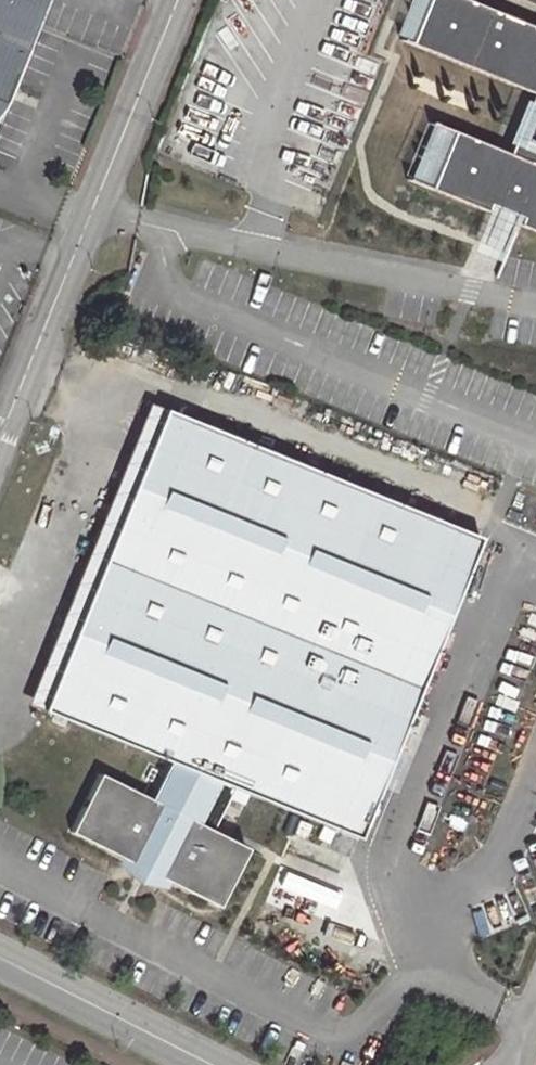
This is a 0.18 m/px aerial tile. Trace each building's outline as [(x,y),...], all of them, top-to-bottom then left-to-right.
[(50,0),(0,0),(0,121),(0,120),(1,118),(3,114),(4,110),(6,105),(50,0)] [(457,0),(430,0),(411,48),(533,98),(509,158),(440,130),(417,187),(487,215),(490,208),(522,222),(519,229),(535,236),(535,32),(457,0)] [(478,538),(162,409),(40,711),(166,761),(147,799),(96,774),(67,832),(128,862),(131,855),(158,868),(154,875),(215,906),(244,848),(208,830),(229,787),(355,838),(478,538)] [(128,862),(154,875),(158,868),(131,855),(128,862)]
